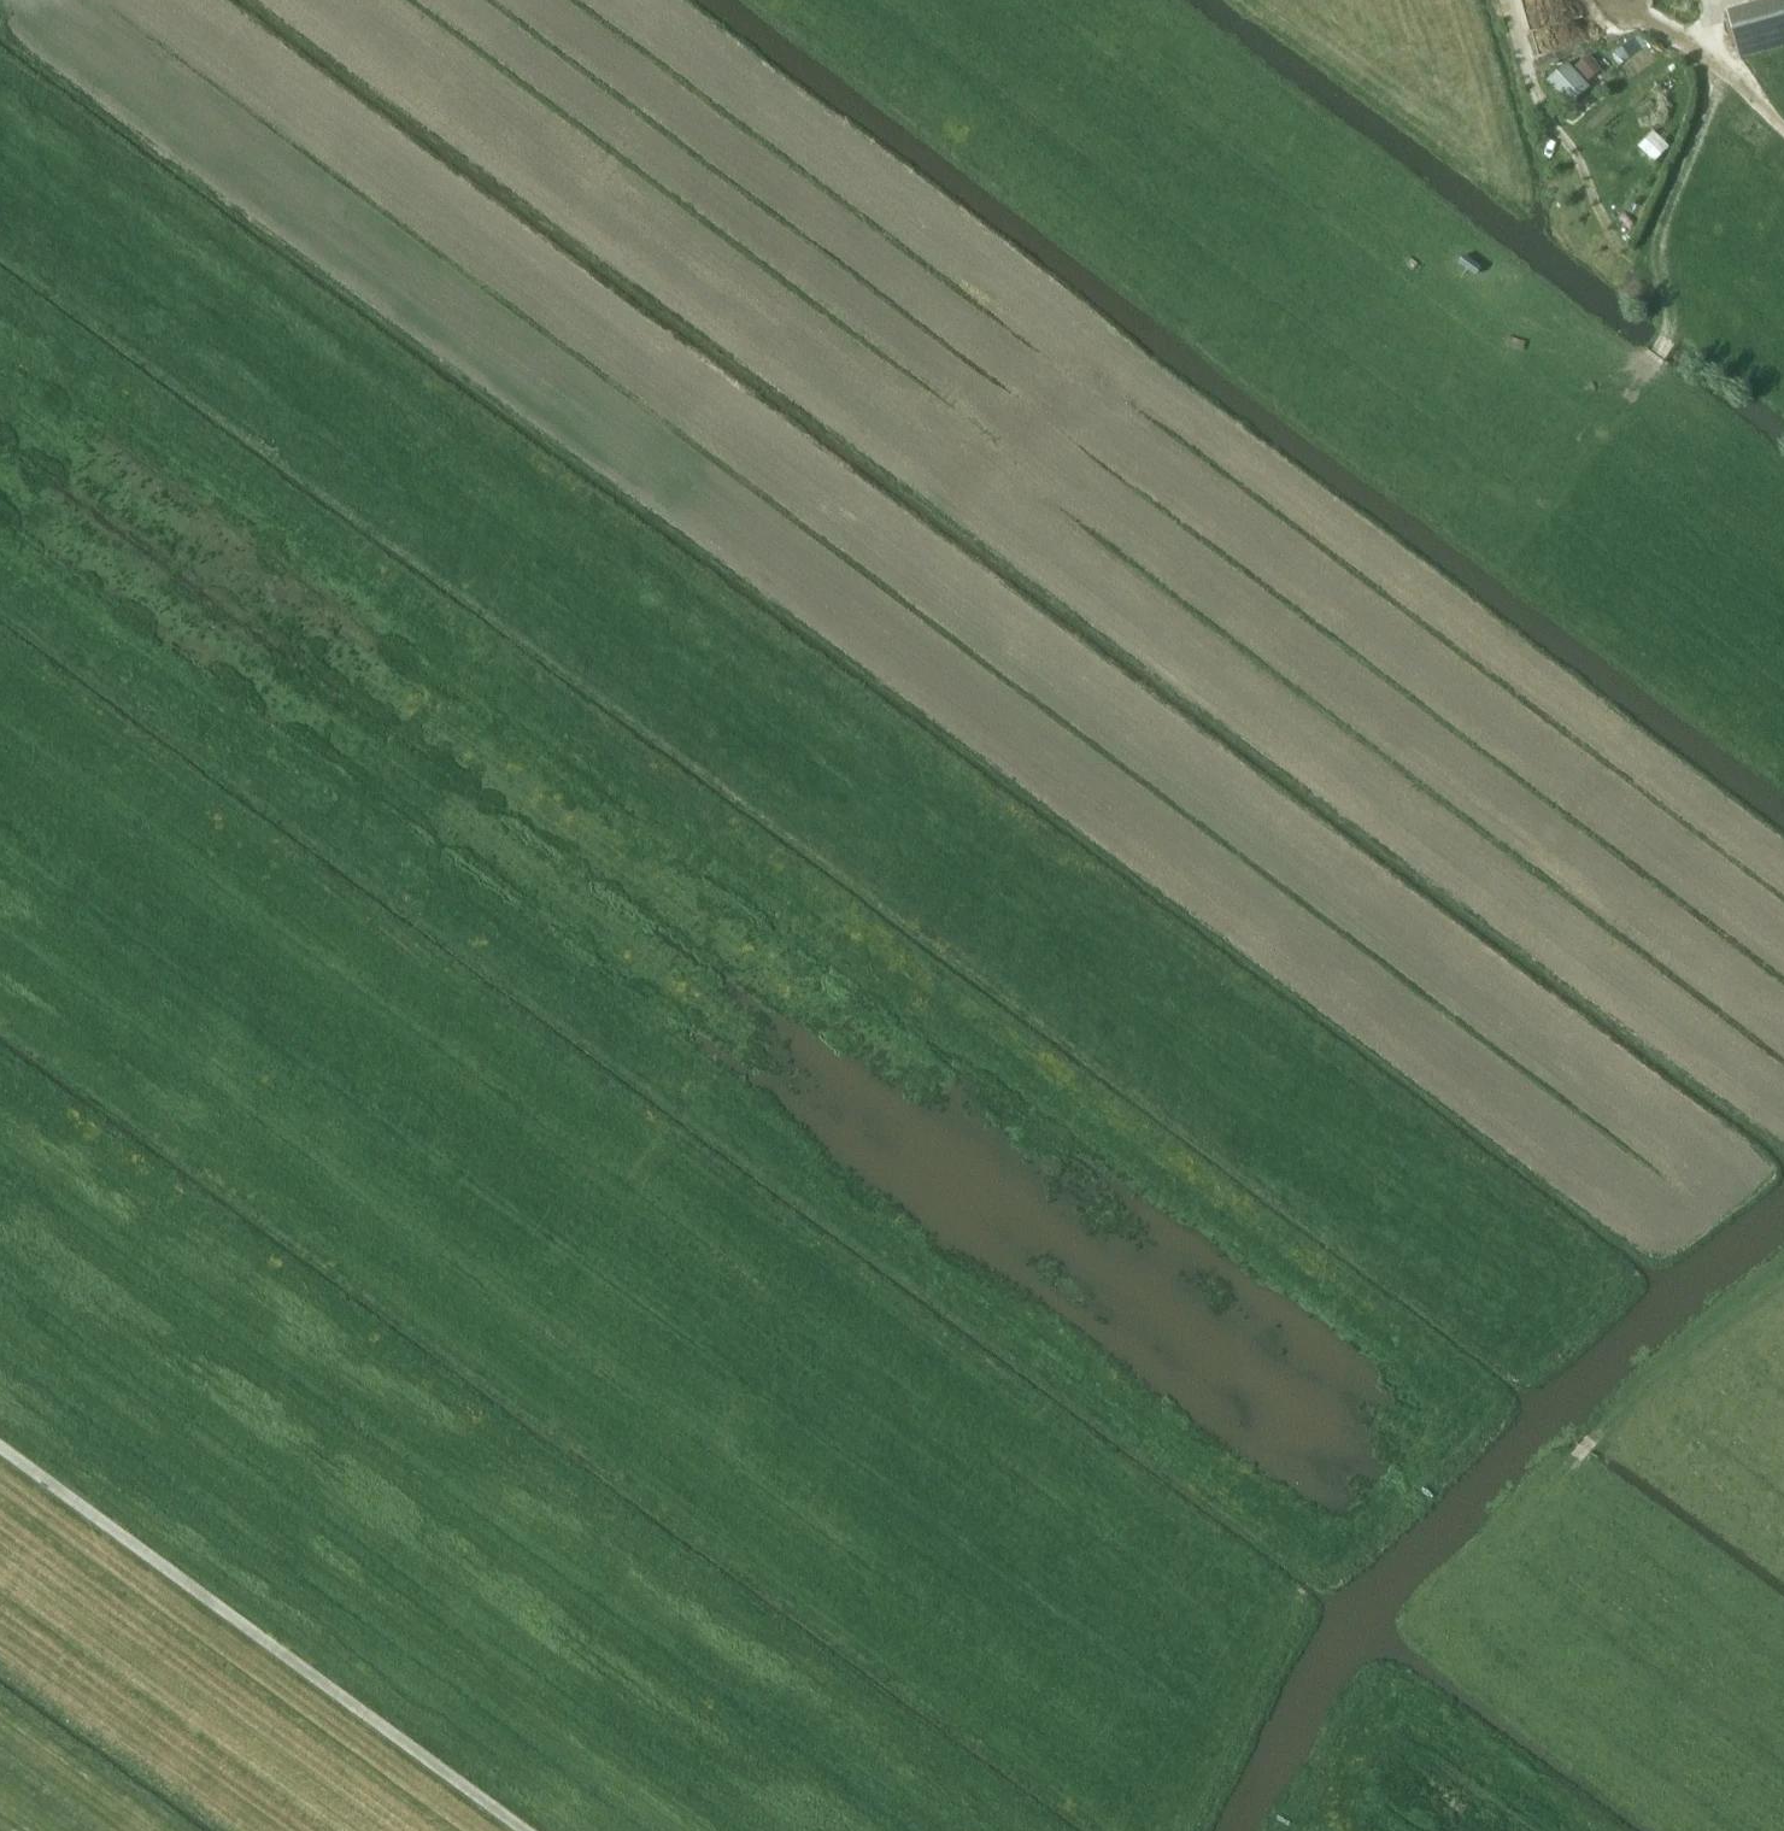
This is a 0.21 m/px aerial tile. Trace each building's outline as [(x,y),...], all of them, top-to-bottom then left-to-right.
[(1728,13),(1742,59),(1783,47),(1783,0),(1771,0),(1728,13)] [(1577,69),(1587,81),(1601,69),(1591,57),(1577,69)] [(1591,88),(1568,64),(1548,83),(1571,107),(1591,88)]
